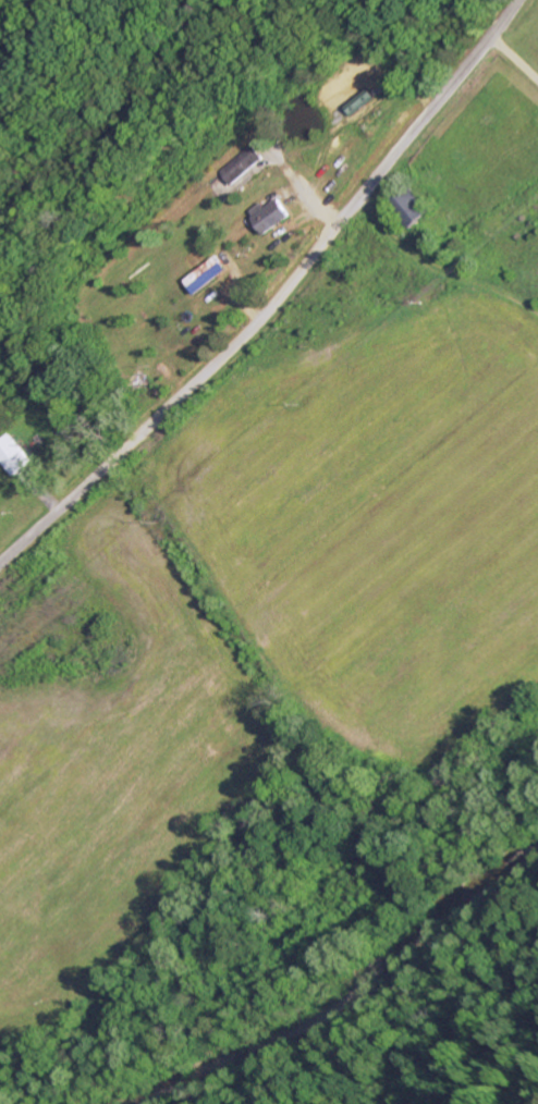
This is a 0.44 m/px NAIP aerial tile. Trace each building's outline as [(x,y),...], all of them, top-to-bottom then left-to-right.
[(372,99),(364,89),(342,106),(350,116),(372,99)] [(216,170),(226,185),(263,161),(253,146),(216,170)] [(405,188),(388,205),(410,227),(427,211),(405,188)] [(262,207),(260,204),(246,211),(260,235),(288,219),(277,199),(262,207)] [(225,271),(213,256),(181,281),(192,296),(225,271)] [(29,460),(3,434),(0,437),(0,464),(12,477),(29,460)]
